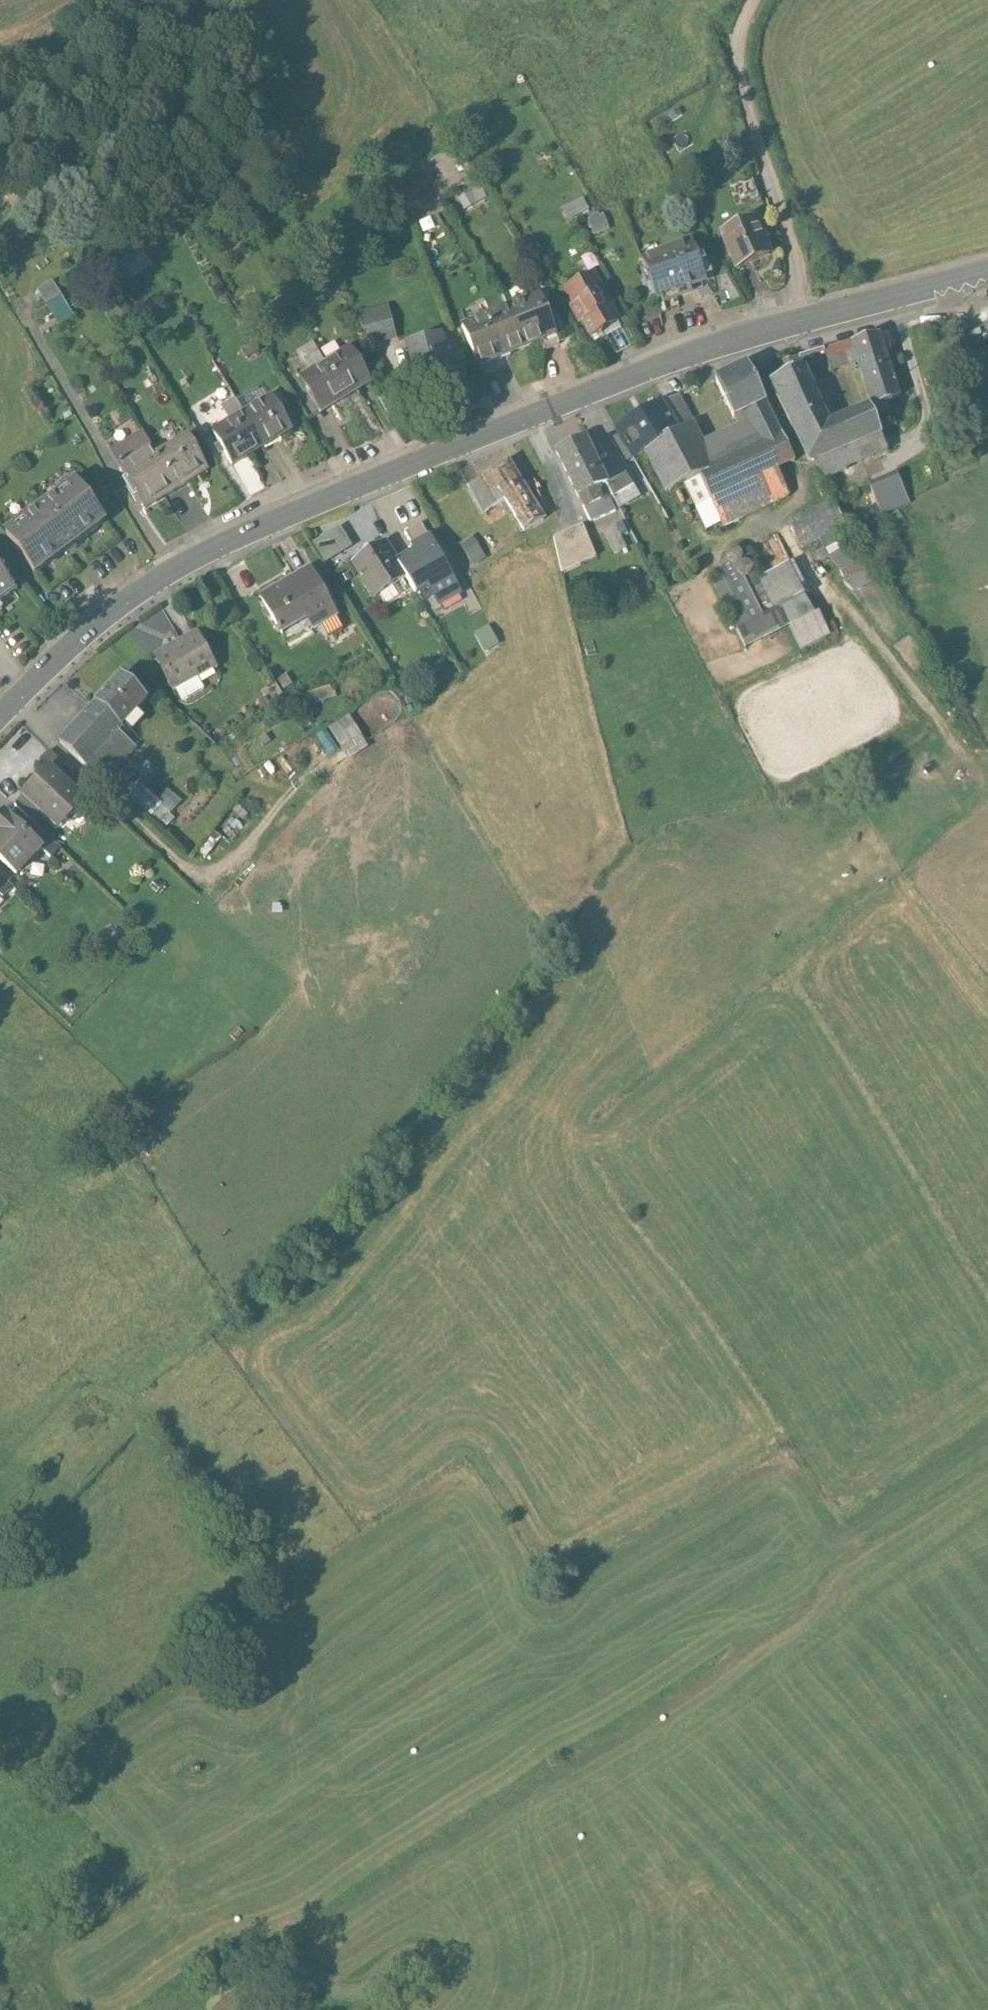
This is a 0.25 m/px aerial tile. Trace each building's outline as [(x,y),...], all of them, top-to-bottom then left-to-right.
[(482,186),(461,198),(468,211),(489,198),(482,186)] [(587,199),(565,207),(569,218),(591,210),(587,199)] [(761,215),(719,233),(737,273),(778,255),(761,215)] [(695,239),(640,258),(656,304),(711,285),(695,239)] [(595,275),(563,292),(590,343),(622,326),(595,275)] [(56,279),(39,289),(60,323),(77,313),(56,279)] [(541,296),(501,311),(519,357),(558,342),(541,296)] [(354,316),(371,347),(396,343),(390,308),(354,316)] [(501,311),(462,326),(479,372),(519,357),(501,311)] [(883,334),(853,343),(871,406),(874,410),(904,401),(883,334)] [(442,337),(407,345),(417,393),(468,382),(463,357),(448,361),(442,337)] [(347,401),(373,386),(353,348),(326,363),(347,401)] [(320,415),(347,401),(326,363),(299,377),(320,415)] [(738,423),(767,409),(746,367),(717,382),(738,423)] [(811,468),(824,483),(891,456),(874,410),(871,406),(833,422),(808,369),(773,385),(811,468)] [(615,431),(634,462),(641,453),(697,426),(678,393),(615,431)] [(272,395),(241,414),(262,450),(294,431),(272,395)] [(664,500),(699,483),(713,511),(724,534),(794,500),(781,473),(795,466),(790,457),(784,444),(767,409),(738,423),(741,428),(706,445),(697,426),(641,453),(664,500)] [(241,414),(210,432),(231,468),(262,450),(241,414)] [(156,456),(142,432),(112,450),(146,508),(176,490),(156,456)] [(188,437),(156,456),(176,490),(209,471),(188,437)] [(588,439),(554,454),(585,514),(635,490),(608,438),(593,447),(588,439)] [(513,460),(468,483),(484,513),(509,500),(526,531),(553,517),(544,499),(536,503),(513,460)] [(901,475),(871,485),(881,513),(911,503),(901,475)] [(87,499),(74,480),(2,533),(16,552),(35,577),(106,524),(87,499)] [(836,502),(788,524),(801,552),(849,530),(836,502)] [(405,535),(412,547),(428,538),(421,526),(405,535)] [(584,528),(554,541),(563,576),(597,559),(584,528)] [(348,550),(337,530),(316,541),(327,562),(348,550)] [(412,554),(397,562),(409,582),(418,597),(428,591),(439,610),(463,596),(429,538),(428,538),(412,547),(409,549),(412,554)] [(387,545),(352,566),(374,603),(409,582),(397,562),(387,545)] [(730,553),(713,590),(746,654),(820,617),(794,564),(761,580),(748,555),(730,553)] [(312,570),(259,598),(286,648),(339,620),(312,570)] [(0,574),(0,603),(14,592),(0,574)] [(488,652),(503,642),(491,624),(476,634),(488,652)] [(196,632),(153,656),(174,694),(217,670),(196,632)] [(122,675),(96,703),(122,727),(147,699),(122,675)] [(96,703),(59,743),(103,783),(136,748),(118,731),(122,727),(96,703)] [(40,761),(49,769),(67,785),(75,776),(49,752),(40,761)] [(67,785),(49,769),(23,797),(40,813),(56,828),(63,827),(82,807),(82,800),(67,785)] [(165,807),(140,788),(129,803),(154,822),(165,807)] [(32,822),(40,813),(23,797),(15,806),(32,822)] [(6,816),(0,822),(0,860),(17,876),(42,850),(25,834),(6,816)] [(35,824),(25,834),(42,850),(51,859),(60,849),(35,824)] [(3,899),(13,889),(0,877),(0,896),(3,899)]
